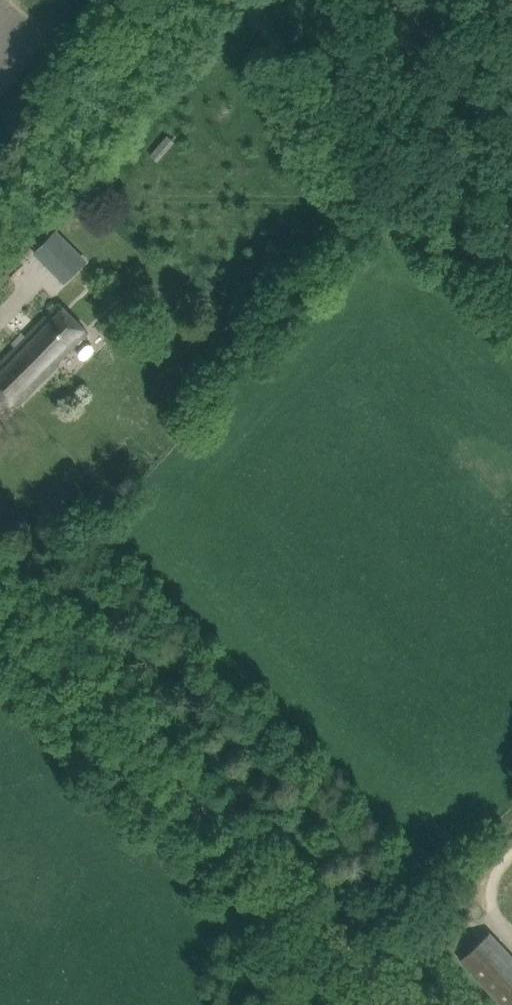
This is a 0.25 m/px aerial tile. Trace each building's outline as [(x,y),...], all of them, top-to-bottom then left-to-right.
[(165,134),(149,153),(158,161),(174,142),(165,134)] [(33,251),(64,282),(89,260),(56,228),(33,251)] [(19,405),(90,331),(59,302),(0,363),(0,386),(19,405)] [(503,1004),(511,1004),(511,956),(490,932),(460,959),(503,1004)]
